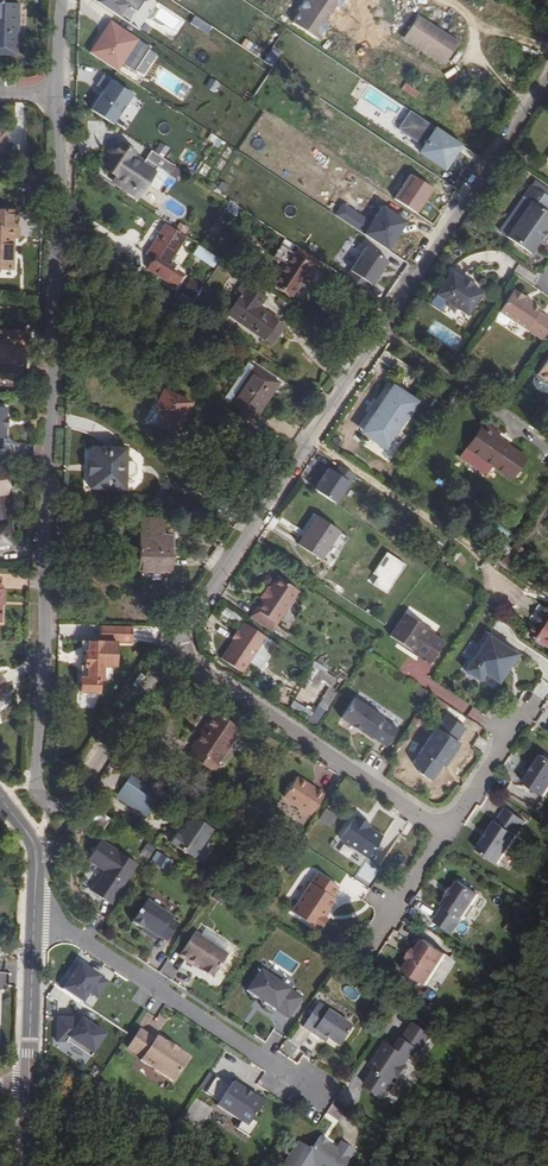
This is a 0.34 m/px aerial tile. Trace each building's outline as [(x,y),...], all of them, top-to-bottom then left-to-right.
[(137,8),(143,0),(96,0),(96,1),(116,14),(125,0),(137,8)] [(293,25),(320,39),(342,0),(306,0),(293,25)] [(20,46),(21,2),(0,1),(0,45),(20,46)] [(444,63),(460,40),(421,14),(406,36),(444,63)] [(89,51),(141,83),(160,52),(109,20),(89,51)] [(271,49),(266,58),(275,62),(280,53),(271,49)] [(102,90),(111,80),(105,75),(96,86),(102,90)] [(213,92),(219,83),(210,77),(204,86),(213,92)] [(90,111),(126,131),(144,100),(109,79),(90,111)] [(405,82),(401,91),(416,98),(421,89),(405,82)] [(394,142),(450,169),(464,140),(407,113),(394,142)] [(177,165),(154,150),(146,161),(137,155),(140,151),(122,138),(112,143),(110,158),(107,163),(122,173),(117,180),(140,196),(152,180),(162,186),(177,165)] [(545,153),(539,148),(534,155),(535,161),(547,169),(547,168),(547,160),(542,156),(545,153)] [(21,172),(20,182),(30,183),(31,172),(21,172)] [(394,199),(417,213),(433,188),(410,174),(394,199)] [(519,183),(513,193),(522,199),(498,234),(520,250),(544,214),(534,207),(541,197),(519,183)] [(334,215),(390,250),(407,222),(366,197),(357,212),(341,202),(334,215)] [(16,219),(16,211),(0,211),(0,218),(16,219)] [(0,218),(0,268),(11,268),(12,236),(19,236),(19,227),(16,227),(16,219),(0,218)] [(171,266),(189,239),(166,223),(149,251),(155,256),(151,262),(151,267),(178,285),(184,275),(171,266)] [(345,238),(333,268),(377,285),(389,254),(345,238)] [(221,260),(200,246),(194,255),(215,269),(221,260)] [(305,281),(311,285),(318,270),(316,263),(295,250),(273,283),(294,297),(305,281)] [(155,256),(149,251),(144,258),(151,262),(155,256)] [(525,279),(530,273),(519,264),(514,271),(525,279)] [(459,311),(474,290),(443,270),(429,292),(459,311)] [(230,303),(234,305),(227,315),(265,340),(279,321),(261,308),(268,298),(245,282),(230,303)] [(533,337),(543,321),(535,316),(536,313),(524,306),(526,303),(501,289),(489,309),(533,337)] [(25,380),(26,331),(2,331),(1,340),(0,340),(0,380),(25,380)] [(529,371),(547,382),(547,339),(529,371)] [(251,370),(227,403),(256,424),(284,386),(260,369),(257,373),(251,370)] [(392,383),(360,434),(387,451),(419,400),(392,383)] [(183,441),(198,406),(168,392),(158,415),(164,417),(159,430),(183,441)] [(13,427),(13,419),(11,418),(12,408),(0,408),(0,426),(13,427)] [(504,476),(520,452),(478,423),(461,446),(504,476)] [(0,426),(0,449),(7,449),(8,439),(11,439),(11,429),(13,429),(13,427),(0,426)] [(89,461),(88,476),(88,490),(125,490),(125,476),(134,476),(134,461),(124,461),(124,447),(89,447),(89,461)] [(336,504),(355,478),(332,462),(314,488),(336,504)] [(0,468),(0,553),(8,551),(5,537),(11,535),(1,467),(0,468)] [(316,555),(335,528),(311,511),(292,539),(316,555)] [(133,520),(132,575),(167,575),(167,536),(157,535),(157,520),(133,520)] [(425,562),(411,553),(408,559),(421,568),(425,562)] [(269,576),(245,616),(266,629),(290,590),(269,576)] [(531,628),(547,639),(547,604),(531,628)] [(391,640),(432,664),(447,640),(406,616),(391,640)] [(216,655),(236,668),(257,635),(236,622),(216,655)] [(127,642),(128,626),(100,625),(99,642),(78,641),(78,651),(79,651),(82,652),(82,655),(84,656),(84,661),(82,662),(81,666),(79,665),(77,665),(77,691),(95,692),(95,679),(99,679),(99,665),(108,666),(111,666),(112,642),(127,642)] [(499,686),(520,655),(490,634),(463,672),(481,684),(486,677),(499,686)] [(77,664),(79,665),(81,666),(82,662),(84,661),(84,656),(82,655),(82,652),(79,651),(77,654),(76,658),(76,660),(76,662),(77,664)] [(108,672),(108,666),(99,665),(99,679),(104,679),(108,672)] [(382,713),(352,694),(339,713),(349,719),(349,720),(350,721),(350,720),(357,724),(357,725),(358,725),(369,732),(370,730),(384,741),(396,724),(382,714),(382,713)] [(184,743),(188,745),(183,752),(211,771),(216,764),(211,761),(235,726),(207,707),(184,743)] [(417,768),(428,776),(438,760),(441,761),(446,753),(456,738),(454,736),(463,722),(444,709),(434,722),(433,722),(411,756),(417,768)] [(521,778),(542,791),(547,781),(547,755),(539,749),(532,760),(528,767),(521,778)] [(155,787),(124,767),(110,790),(141,810),(155,787)] [(297,777),(283,797),(310,814),(325,794),(297,777)] [(93,820),(100,808),(85,798),(77,810),(93,820)] [(494,816),(475,845),(496,859),(515,831),(514,830),(523,817),(504,803),(495,817),(494,816)] [(191,858),(210,828),(188,814),(174,834),(173,833),(168,842),(191,858)] [(337,839),(367,859),(383,837),(353,816),(337,839)] [(135,853),(94,826),(82,844),(98,855),(85,875),(110,892),(135,853)] [(149,860),(155,848),(146,843),(140,855),(149,860)] [(343,844),(338,852),(349,858),(353,850),(343,844)] [(157,851),(150,861),(163,870),(170,860),(157,851)] [(341,888),(317,872),(290,912),(315,928),(341,888)] [(446,893),(441,901),(442,902),(432,917),(451,929),(476,889),(456,877),(451,885),(446,893)] [(159,947),(185,908),(177,903),(177,902),(153,885),(125,927),(135,934),(136,932),(150,943),(151,942),(159,947)] [(148,946),(150,943),(136,932),(135,934),(134,935),(148,946)] [(228,955),(194,933),(181,953),(188,958),(187,960),(196,966),(197,964),(203,968),(204,972),(210,976),(214,975),(228,955)] [(409,955),(402,967),(407,970),(406,972),(407,976),(414,982),(418,981),(420,978),(425,981),(444,950),(422,935),(415,946),(409,955)] [(90,1010),(109,983),(75,959),(56,986),(90,1010)] [(197,964),(196,966),(204,972),(203,968),(197,964)] [(258,970),(244,993),(288,1020),(302,998),(258,970)] [(338,1040),(352,1020),(318,998),(303,1020),(320,1032),(322,1029),(327,1033),(338,1040)] [(56,1015),(51,1042),(99,1050),(103,1023),(56,1015)] [(366,1087),(387,1101),(431,1033),(410,1020),(393,1046),(387,1042),(371,1067),(376,1071),(366,1087)] [(171,1083),(187,1060),(177,1053),(177,1052),(166,1044),(166,1045),(155,1038),(153,1041),(139,1031),(126,1049),(141,1059),(140,1062),(171,1083)] [(219,1103),(229,1087),(209,1074),(199,1090),(219,1103)] [(245,1129),(262,1103),(232,1083),(229,1087),(219,1103),(215,1109),(245,1129)] [(354,1146),(341,1137),(335,1145),(327,1140),(321,1136),(320,1135),(311,1148),(299,1140),(282,1165),(314,1165),(315,1165),(341,1165),(354,1146)]
